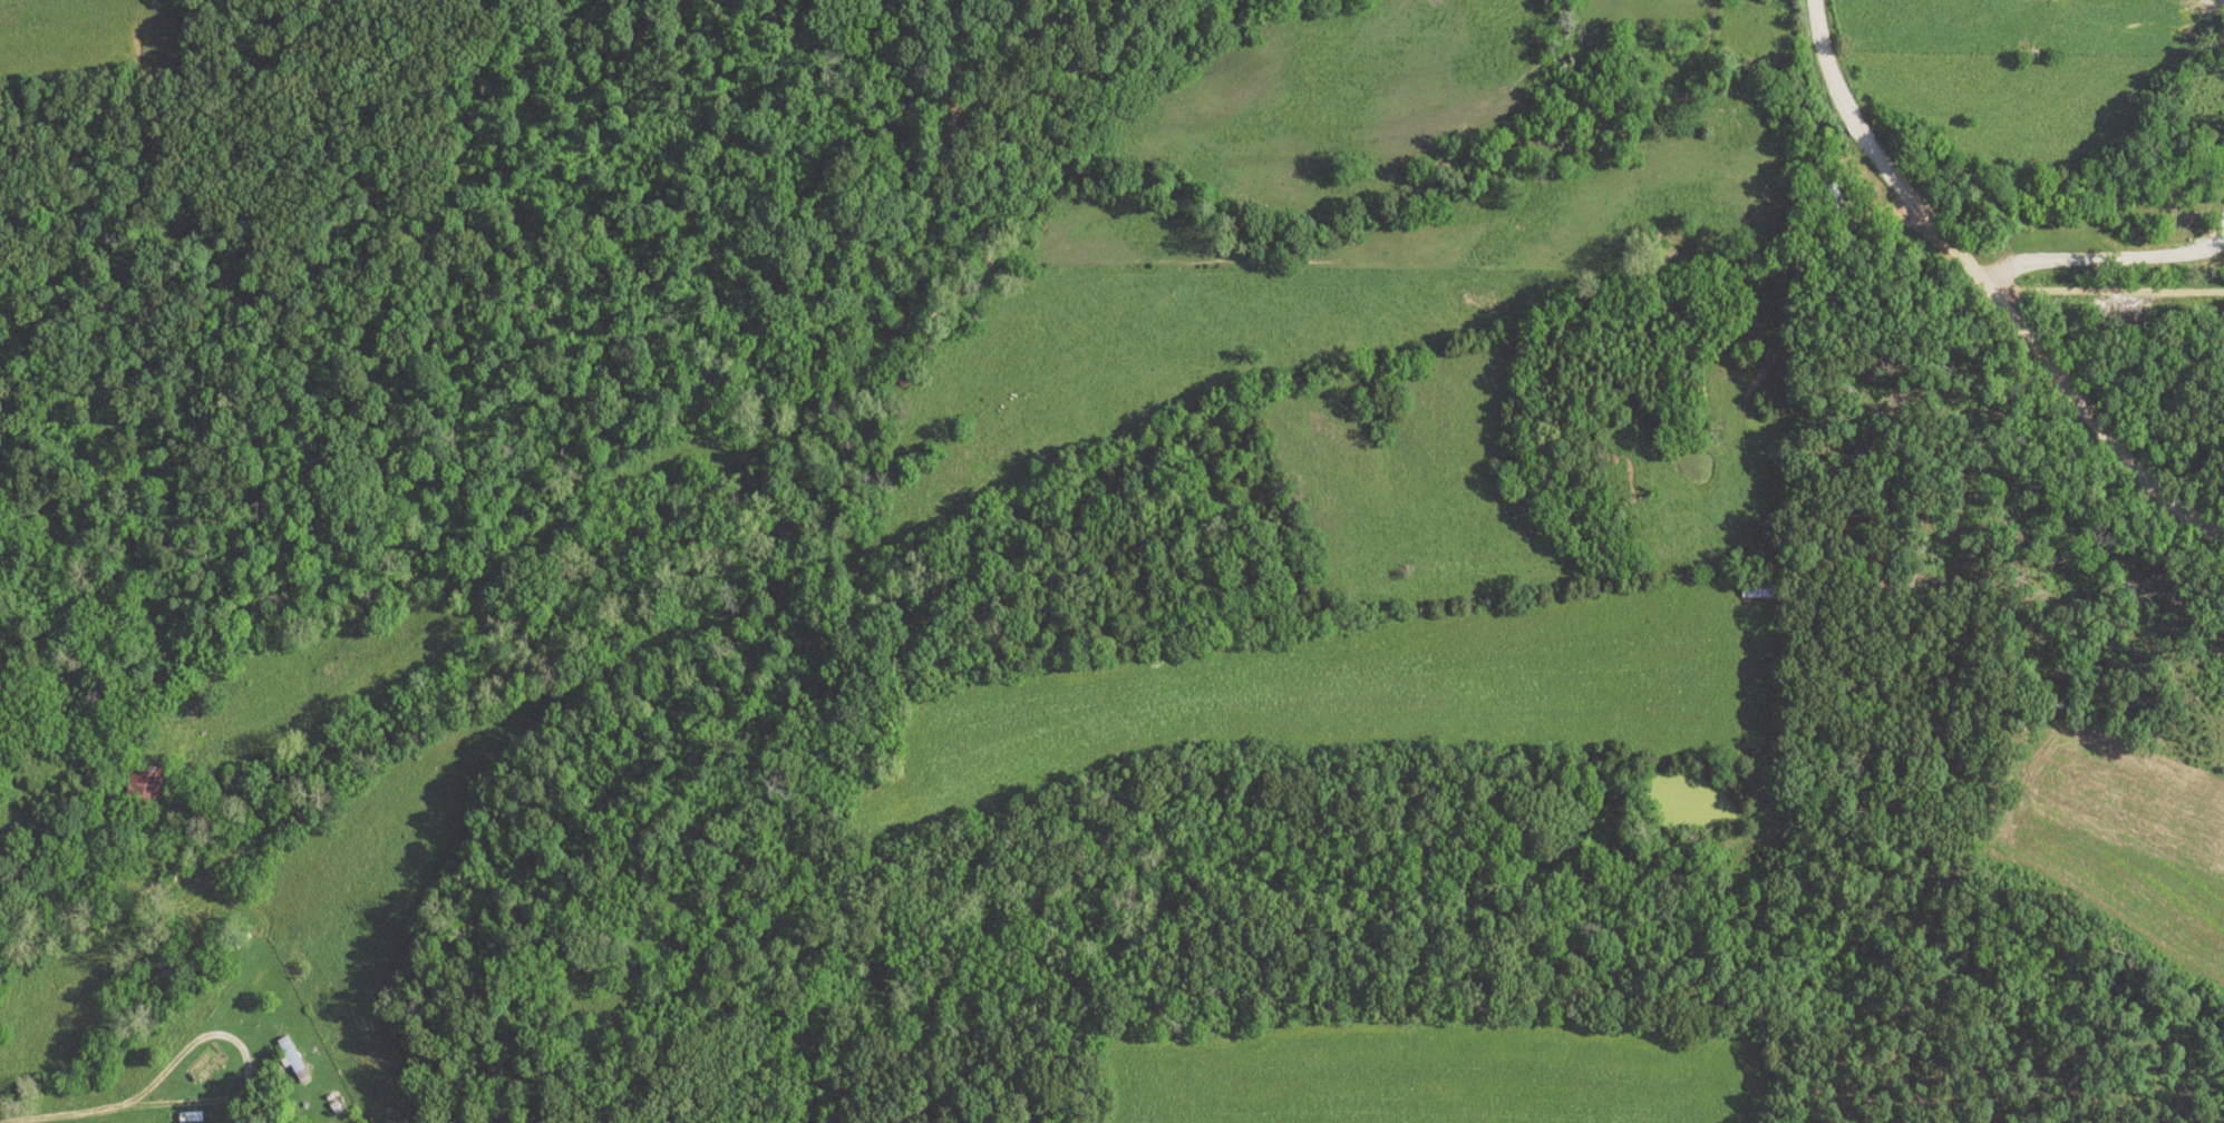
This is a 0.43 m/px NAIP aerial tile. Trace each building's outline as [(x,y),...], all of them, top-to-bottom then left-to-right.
[(290,1066),(297,1085),(307,1081),(290,1035),(274,1041),(284,1068),(290,1066)]
